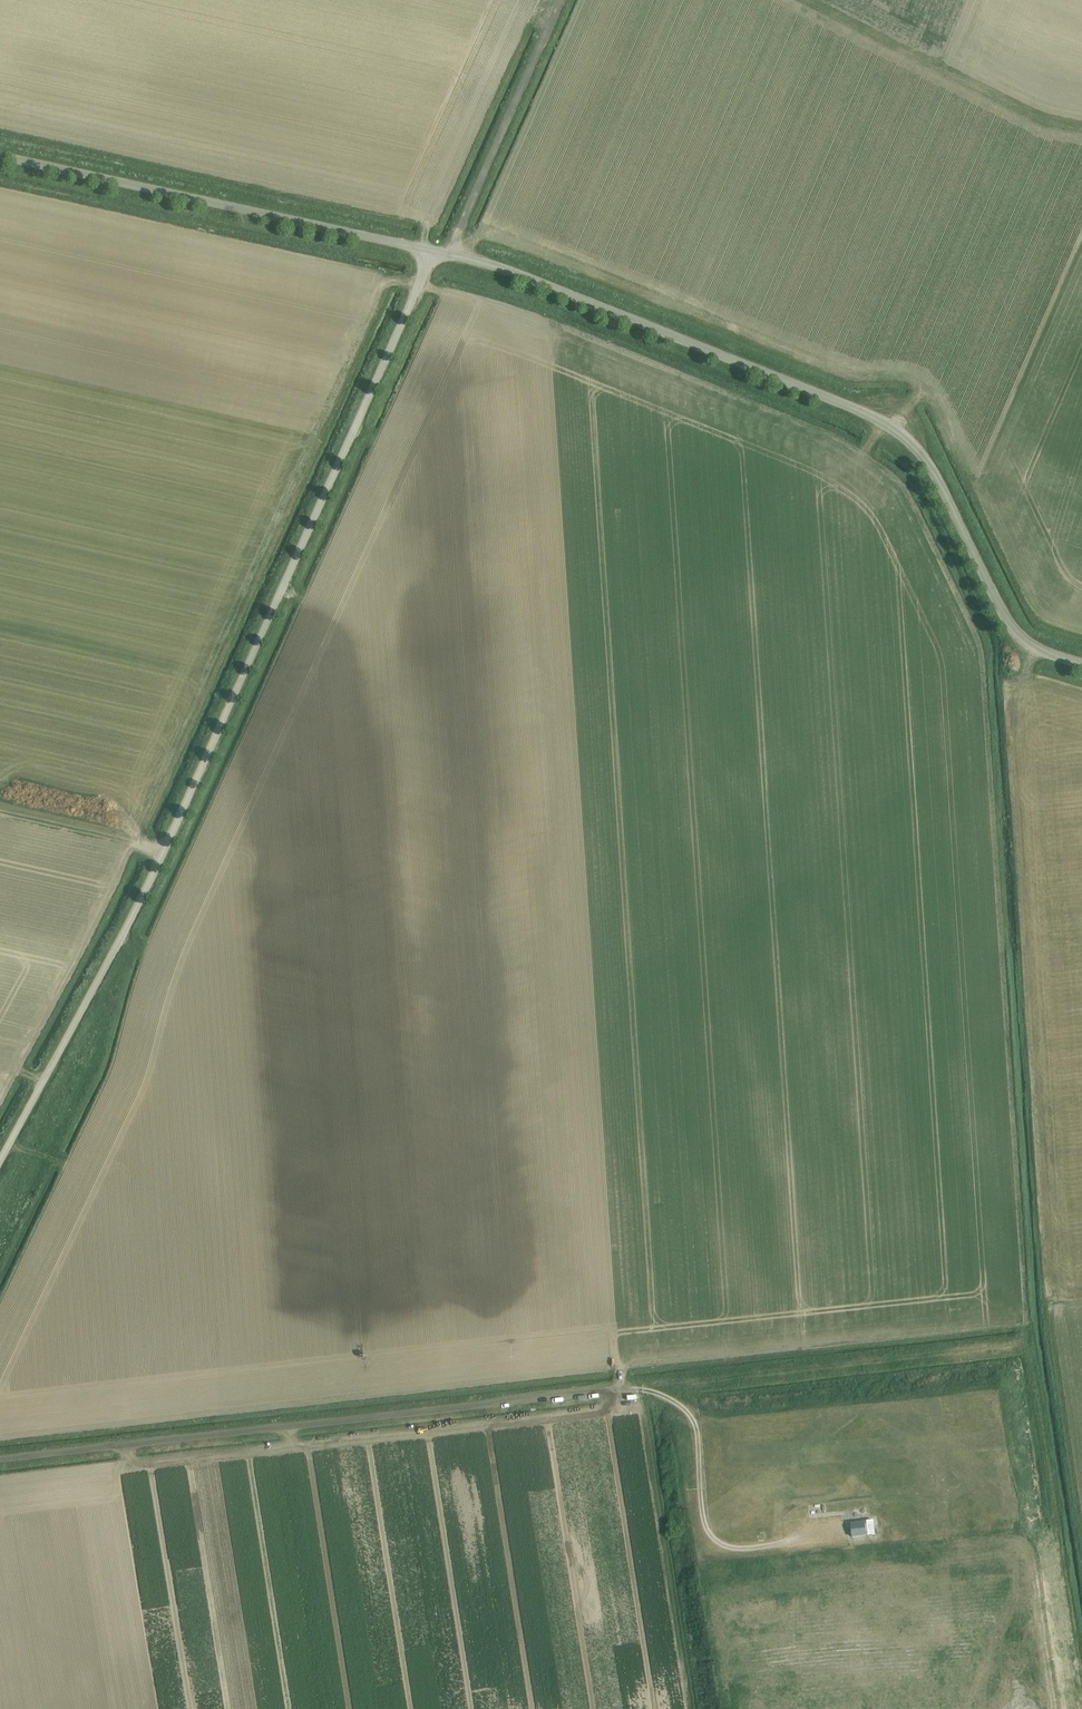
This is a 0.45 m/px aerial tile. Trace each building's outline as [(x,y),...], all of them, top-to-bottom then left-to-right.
[(874,1520),(851,1523),(852,1537),(875,1535),(874,1520)]
